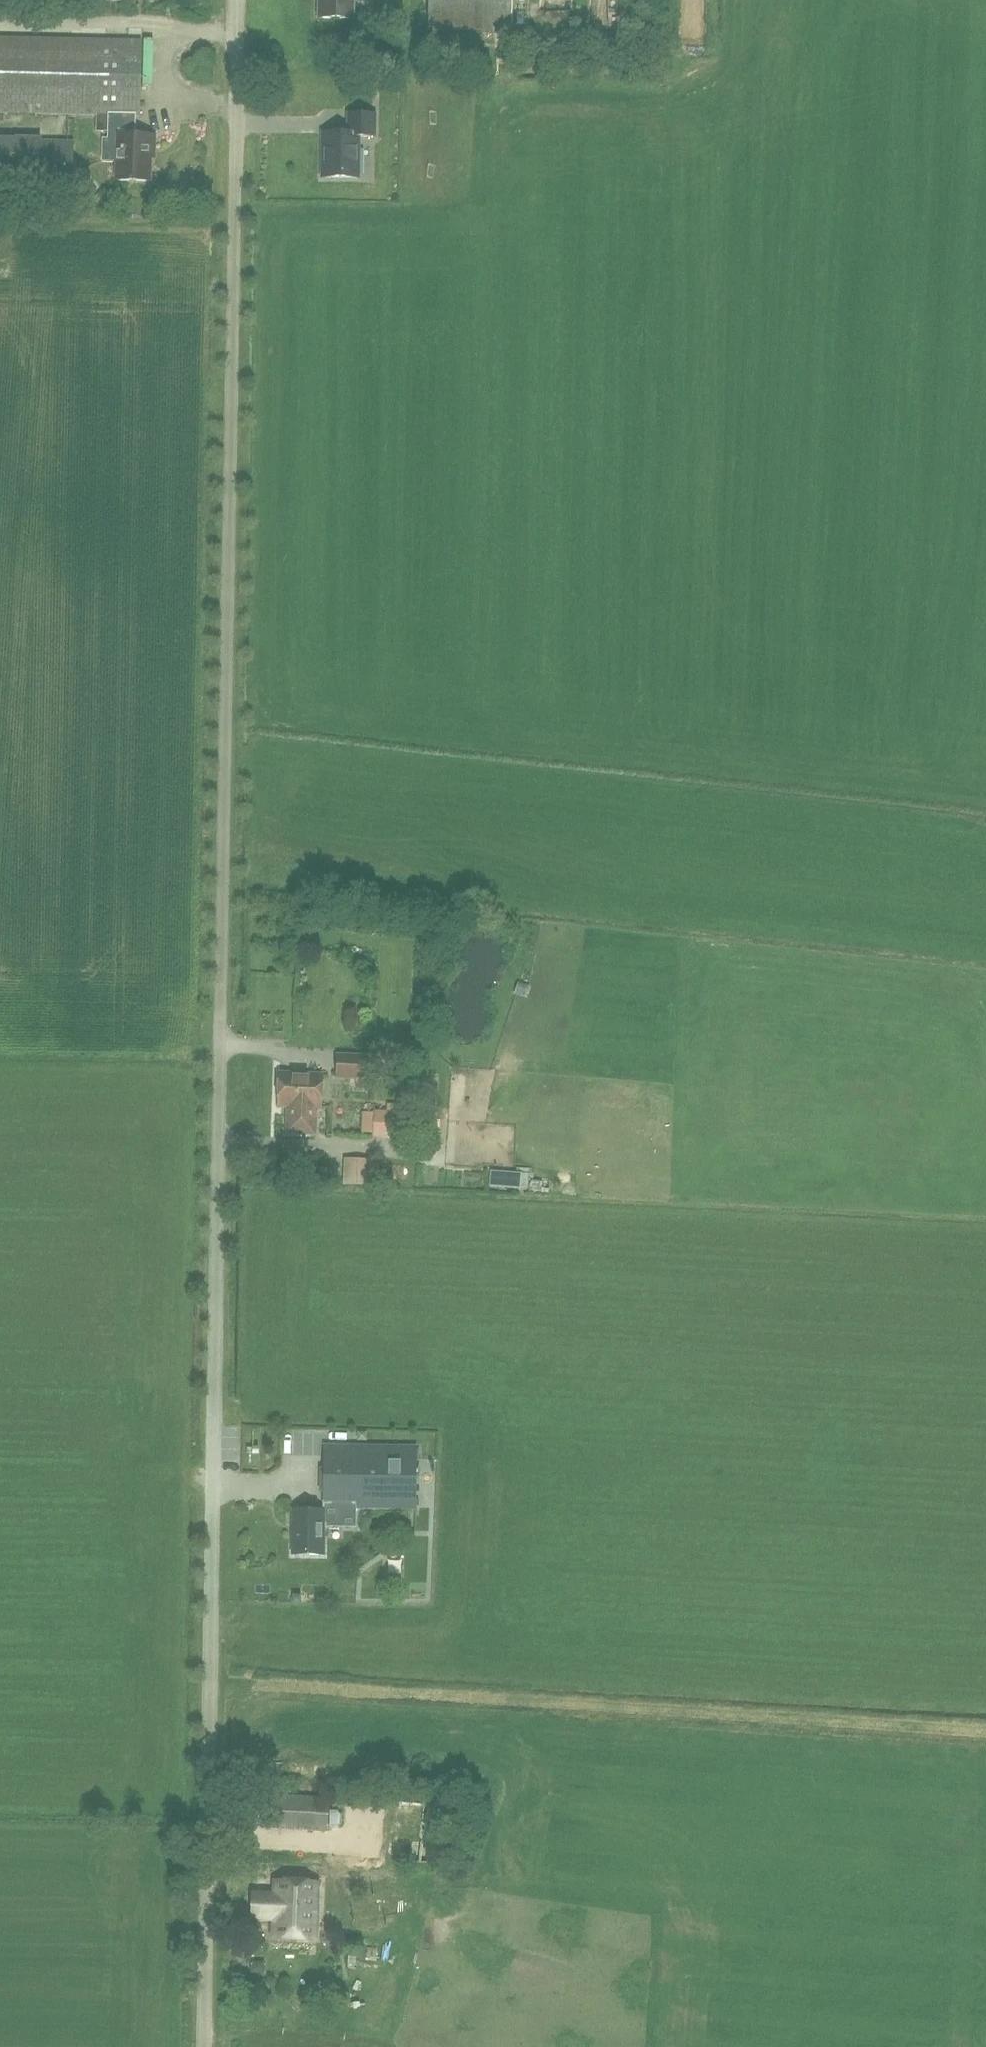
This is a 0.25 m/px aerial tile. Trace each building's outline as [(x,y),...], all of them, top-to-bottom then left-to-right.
[(320,18),(354,18),(354,0),(320,0),(320,18)] [(513,17),(512,0),(430,0),(431,22),(513,17)] [(97,115),(97,131),(109,132),(109,138),(118,138),(117,181),(151,181),(152,158),(155,158),(155,135),(136,135),(136,116),(141,116),(143,40),(0,36),(0,112),(97,115)] [(348,133),(323,132),(323,149),(326,149),(326,163),(323,165),(323,172),(326,175),(326,177),(358,178),(358,136),(374,136),(375,114),(349,114),(348,133)] [(73,189),(75,141),(0,139),(0,187),(73,189)] [(338,1055),(338,1077),(374,1078),(374,1056),(338,1055)] [(323,1076),(280,1075),(280,1106),(293,1106),(293,1112),(289,1112),(288,1134),(317,1135),(318,1107),(322,1107),(323,1076)] [(412,1112),(402,1111),(375,1110),(375,1114),(361,1113),(360,1133),(374,1133),(374,1138),(397,1139),(396,1146),(411,1147),(412,1112)] [(367,1155),(346,1156),(347,1183),(368,1182),(367,1155)] [(325,1506),(417,1508),(418,1448),(327,1446),(325,1506)] [(295,1510),(295,1554),(325,1554),(326,1510),(295,1510)] [(343,1804),(329,1803),(329,1799),(265,1795),(263,1828),(327,1832),(327,1831),(342,1832),(343,1804)] [(273,1919),(273,1937),(319,1939),(321,1883),(279,1881),(278,1899),(272,1899),(272,1895),(252,1894),(251,1919),(273,1919)]
